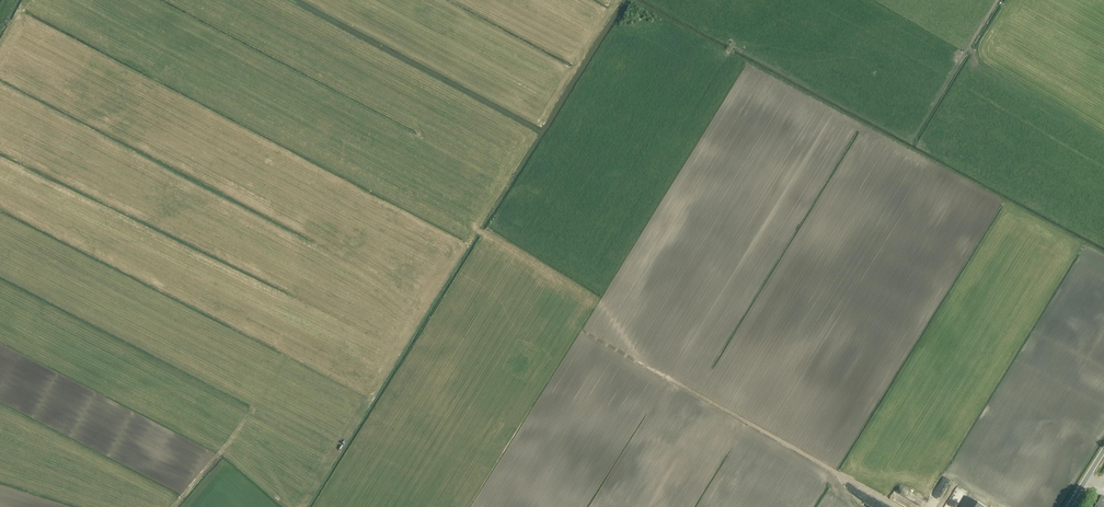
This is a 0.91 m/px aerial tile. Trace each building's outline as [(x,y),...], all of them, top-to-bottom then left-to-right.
[(960,506),(985,506),(967,496),(960,506)] [(1102,496),(1095,506),(1103,506),(1103,497),(1102,496)]
